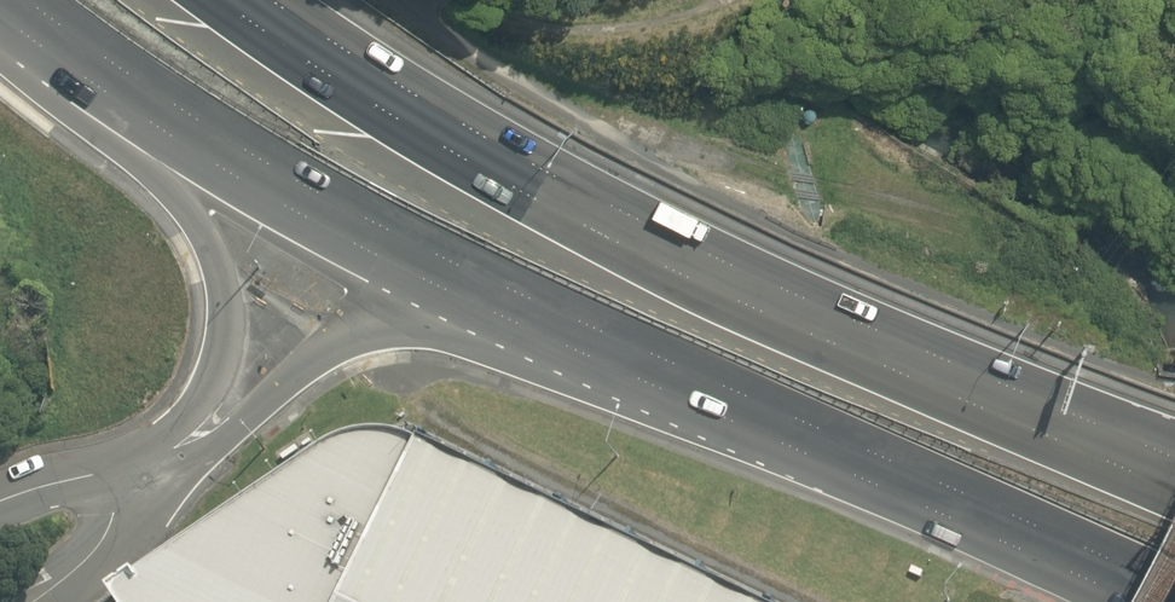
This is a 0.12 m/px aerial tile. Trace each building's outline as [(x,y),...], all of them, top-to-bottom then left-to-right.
[(435,441),(434,445),(414,438),(395,435),(376,436),(359,440),(340,450),(153,577),(148,570),(117,592),(124,601),(775,601),(435,441)]
